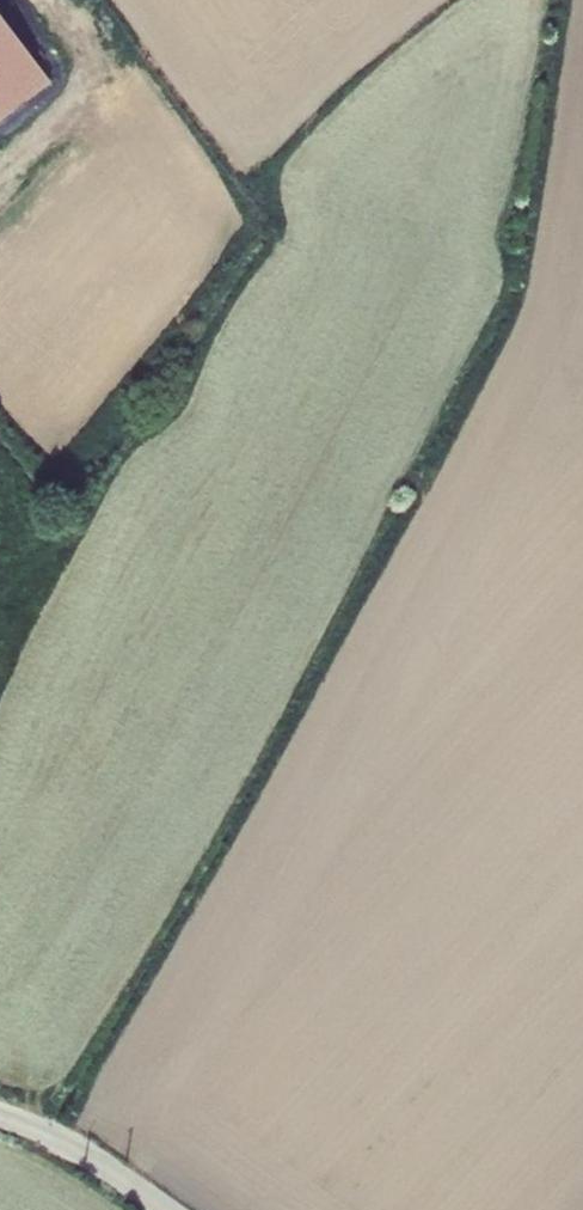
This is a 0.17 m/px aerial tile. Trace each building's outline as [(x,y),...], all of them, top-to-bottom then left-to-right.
[(60,67),(7,0),(0,0),(0,114),(60,67)]
